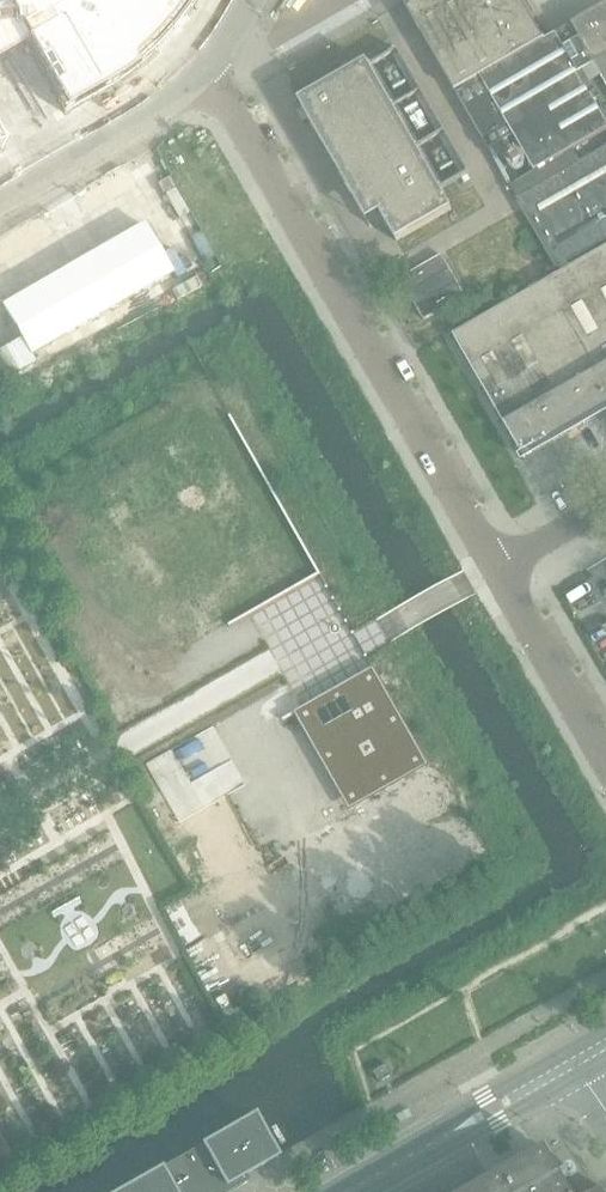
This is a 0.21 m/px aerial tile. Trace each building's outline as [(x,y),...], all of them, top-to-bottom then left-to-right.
[(108,90),(124,79),(140,67),(155,54),(169,40),(181,25),(192,8),(197,0),(0,0),(0,152),(108,90)] [(542,38),(520,0),(406,0),(403,2),(453,89),(478,75),(542,38)] [(571,25),(555,34),(553,35),(551,32),(542,38),(478,75),(453,89),(488,151),(508,140),(513,149),(519,146),(514,136),(502,117),(577,74),(594,65),(605,58),(605,5),(571,25)] [(594,65),(577,74),(502,117),(514,136),(519,146),(534,172),(572,149),(605,130),(605,58),(594,65)] [(451,210),(440,190),(416,148),(393,108),(369,67),(366,62),(331,82),(297,101),(326,151),(357,205),(371,198),(396,241),(451,210)] [(580,162),(572,149),(534,172),(508,186),(522,209),(556,269),(605,240),(605,147),(580,162)] [(605,247),(541,284),(592,374),(605,398),(605,248),(605,247)] [(465,297),(441,255),(400,279),(423,320),(465,297)] [(541,284),(452,335),(504,425),(523,459),(605,411),(605,398),(592,374),(541,284)] [(373,669),(315,702),(328,724),(329,726),(330,728),(331,730),(332,732),(334,735),(334,737),(335,739),(336,742),(336,744),(337,746),(336,749),(336,752),(337,755),(337,758),(338,761),(339,763),(340,766),(341,768),(342,770),(344,772),(347,775),(351,778),(355,780),(359,782),(363,783),(366,783),(368,783),(371,783),(373,782),(376,782),(378,781),(381,780),(383,779),(385,777),(388,776),(389,774),(391,772),(393,770),(394,768),(396,766),(397,763),(399,760),(402,758),(404,756),(407,754),(418,748),(373,669)] [(429,767),(418,748),(407,754),(404,756),(402,758),(399,760),(397,763),(396,766),(394,768),(393,770),(391,772),(389,774),(388,776),(385,777),(383,779),(381,780),(378,781),(376,782),(373,782),(371,783),(368,783),(366,783),(363,783),(359,782),(355,780),(351,778),(347,775),(344,772),(342,770),(341,768),(340,766),(339,763),(338,761),(337,758),(337,755),(336,752),(336,749),(337,746),(336,744),(336,742),(335,739),(334,737),(334,735),(332,732),(331,730),(330,728),(329,726),(328,724),(315,702),(293,714),(349,813),(429,767)] [(392,1075),(387,1065),(373,1073),(379,1083),(386,1079),(392,1075)] [(277,1157),(253,1115),(180,1157),(200,1191),(230,1191),(249,1181),(245,1175),(277,1157)] [(547,1149),(472,1191),(571,1191),(547,1149)] [(118,1191),(200,1191),(180,1157),(118,1191)]
